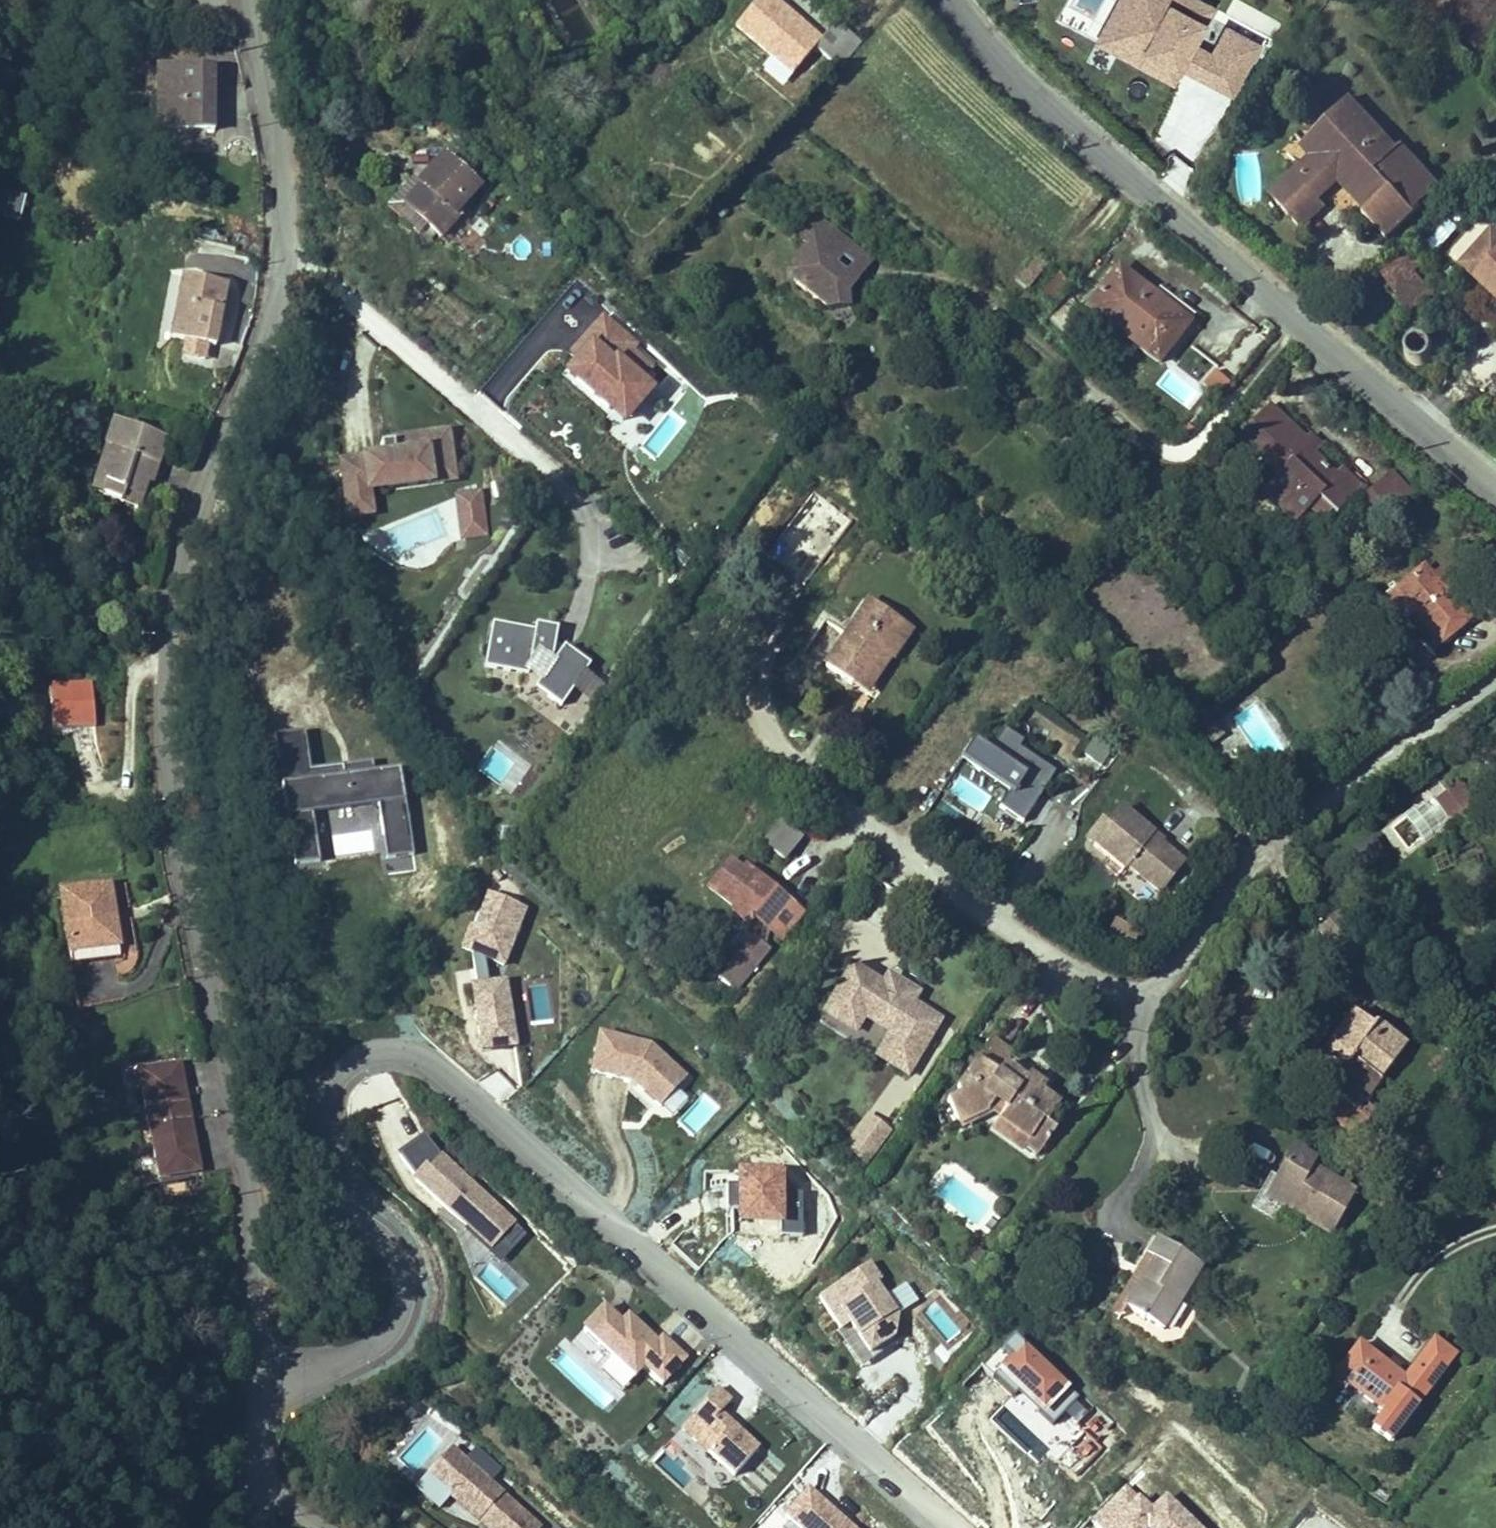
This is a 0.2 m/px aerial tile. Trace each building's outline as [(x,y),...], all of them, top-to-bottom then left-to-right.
[(787,80),(822,39),(776,0),(763,0),(734,35),(787,80)] [(1212,9),(1196,0),(1119,0),(1095,44),(1172,85),(1180,70),(1192,48),(1212,9)] [(822,39),(814,48),(831,62),(852,37),(835,23),(822,39)] [(1225,29),(1210,58),(1192,48),(1180,70),(1231,97),(1258,47),(1225,29)] [(215,131),(216,70),(161,70),(160,130),(215,131)] [(1327,122),(1334,130),(1350,115),(1390,157),(1395,153),(1395,152),(1349,102),(1327,122)] [(1298,170),(1270,196),(1297,226),(1321,204),(1317,199),(1338,181),(1345,174),(1358,188),(1351,194),(1368,213),(1363,217),(1375,230),(1383,223),(1392,233),(1420,208),(1412,199),(1425,186),(1395,153),(1390,157),(1350,115),(1334,130),(1327,122),(1310,138),(1327,157),(1305,177),(1298,170)] [(1298,170),(1305,177),(1327,157),(1310,138),(1303,145),(1313,157),(1298,170)] [(1395,153),(1425,186),(1412,199),(1420,208),(1439,190),(1400,148),(1395,152),(1395,153)] [(418,184),(401,204),(426,226),(439,237),(457,217),(453,214),(478,186),(443,155),(418,184)] [(1345,174),(1338,181),(1351,194),(1358,188),(1345,174)] [(419,233),(426,226),(401,204),(418,184),(414,180),(390,207),(419,233)] [(3,193),(0,202),(0,217),(2,218),(9,195),(3,193)] [(24,200),(9,195),(2,218),(17,222),(24,200)] [(1321,204),(1297,226),(1301,230),(1325,208),(1321,204)] [(854,238),(825,216),(814,215),(800,233),(808,240),(810,249),(801,252),(795,259),(800,274),(831,298),(853,294),(851,285),(862,273),(840,256),(854,238)] [(1447,221),(1421,244),(1433,257),(1459,234),(1447,221)] [(1375,230),(1386,241),(1393,235),(1392,233),(1383,223),(1375,230)] [(1495,235),(1463,266),(1495,300),(1495,235)] [(875,255),(854,238),(840,256),(862,273),(875,255)] [(1035,255),(1014,281),(1025,290),(1046,264),(1035,255)] [(1437,296),(1400,257),(1386,271),(1400,285),(1390,295),(1413,319),(1437,296)] [(251,283),(257,283),(257,273),(256,266),(250,260),(244,266),(249,271),(251,283)] [(1117,270),(1087,310),(1157,364),(1188,324),(1117,270)] [(227,284),(182,276),(170,339),(183,341),(207,346),(215,348),(220,320),(227,284)] [(620,435),(654,394),(642,384),(658,364),(604,320),(554,382),(620,435)] [(204,361),(207,346),(183,341),(180,356),(204,361)] [(1214,374),(1201,391),(1216,402),(1228,385),(1214,374)] [(1304,442),(1268,407),(1238,438),(1277,476),(1262,492),(1295,523),(1310,507),(1318,499),(1330,510),(1335,516),(1360,490),(1341,472),(1336,478),(1311,455),(1310,454),(1306,458),(1299,451),(1306,444),(1304,442)] [(165,443),(114,427),(107,449),(113,451),(103,480),(107,482),(103,496),(138,508),(147,482),(142,480),(145,472),(149,473),(153,464),(157,466),(165,443)] [(374,515),(371,494),(457,481),(450,433),(394,441),(395,446),(384,447),(385,452),(386,459),(347,465),(343,465),(350,519),(374,515)] [(1319,447),(1309,437),(1304,442),(1306,444),(1299,451),(1306,458),(1310,454),(1311,455),(1319,447)] [(103,480),(113,451),(107,449),(93,493),(103,496),(107,482),(103,480)] [(347,465),(386,459),(385,452),(346,458),(347,465)] [(152,483),(157,466),(153,464),(149,473),(145,472),(142,480),(147,482),(152,483)] [(1384,526),(1414,498),(1389,472),(1359,500),(1384,526)] [(461,540),(489,536),(482,490),(453,495),(461,540)] [(1318,499),(1310,507),(1322,519),(1330,510),(1318,499)] [(148,515),(148,526),(157,526),(157,515),(148,515)] [(1423,568),(1395,592),(1414,613),(1440,644),(1468,620),(1441,589),(1431,578),(1423,568)] [(1440,570),(1431,578),(1441,589),(1450,581),(1440,570)] [(1414,613),(1395,592),(1373,612),(1391,633),(1414,613)] [(911,632),(867,603),(825,665),(867,693),(891,656),(894,658),(911,632)] [(537,632),(495,625),(488,668),(531,676),(534,658),(556,662),(540,686),(552,695),(550,698),(564,707),(592,666),(566,648),(561,655),(556,652),(560,630),(538,626),(537,632)] [(93,728),(87,681),(41,687),(46,734),(93,728)] [(1198,728),(1211,745),(1222,736),(1209,719),(1198,728)] [(1004,729),(988,754),(970,743),(959,762),(1009,793),(1002,804),(1031,822),(1061,775),(1019,749),(1024,741),(1004,729)] [(306,731),(270,737),(290,866),(316,862),(309,811),(380,800),(389,857),(411,853),(398,764),(376,768),(374,758),(311,767),(306,731)] [(1447,787),(1463,809),(1476,799),(1460,777),(1447,787)] [(1429,795),(1382,831),(1403,858),(1451,822),(1429,795)] [(1148,835),(1117,809),(1089,843),(1121,869),(1123,866),(1154,892),(1179,863),(1147,836),(1148,835)] [(801,839),(782,823),(772,835),(792,850),(801,839)] [(792,850),(772,835),(765,844),(784,860),(792,850)] [(1356,870),(1380,866),(1376,844),(1352,848),(1356,870)] [(730,861),(709,887),(733,908),(732,910),(749,924),(754,917),(763,925),(759,940),(753,935),(718,977),(736,992),(770,950),(765,945),(770,930),(781,939),(802,914),(772,889),(769,893),(761,886),(764,883),(745,867),(742,870),(730,861)] [(772,889),(764,883),(761,886),(769,893),(772,889)] [(118,946),(110,887),(61,894),(70,953),(118,946)] [(466,985),(478,1056),(520,1048),(507,977),(488,986),(483,960),(505,969),(528,908),(486,892),(473,926),(468,923),(456,951),(470,957),(475,983),(466,985)] [(1112,922),(1106,938),(1130,947),(1137,931),(1112,922)] [(1354,963),(1337,944),(1332,949),(1349,967),(1354,963)] [(849,971),(824,1011),(840,1020),(846,1010),(860,1019),(887,1035),(883,1043),(912,1062),(936,1024),(908,1007),(899,1002),(904,992),(885,980),(879,990),(849,971)] [(908,1007),(914,998),(904,992),(899,1002),(908,1007)] [(860,1019),(846,1010),(840,1020),(824,1011),(821,1015),(851,1034),(860,1019)] [(1359,1020),(1352,1014),(1325,1051),(1344,1065),(1345,1066),(1350,1059),(1379,1081),(1404,1047),(1363,1015),(1359,1020)] [(597,1033),(588,1074),(631,1084),(658,1111),(687,1077),(649,1045),(597,1033)] [(946,1102),(958,1126),(988,1111),(999,1119),(1030,1139),(1025,1146),(1037,1155),(1055,1129),(1047,1123),(1058,1106),(1041,1094),(1045,1088),(1027,1076),(1017,1090),(997,1076),(1012,1054),(991,1039),(955,1089),(958,1095),(946,1102)] [(912,1062),(883,1043),(873,1058),(903,1077),(912,1062)] [(1356,1112),(1379,1081),(1350,1059),(1345,1066),(1344,1065),(1326,1089),(1356,1112)] [(195,1178),(191,1154),(195,1153),(183,1083),(179,1083),(175,1060),(121,1069),(125,1092),(141,1090),(153,1160),(137,1163),(141,1187),(195,1178)] [(494,1068),(480,1084),(501,1104),(516,1089),(494,1068)] [(866,1168),(892,1130),(866,1113),(841,1151),(866,1168)] [(1030,1139),(999,1119),(992,1129),(1023,1150),(1025,1146),(1030,1139)] [(439,1157),(424,1137),(399,1157),(415,1181),(464,1224),(458,1228),(498,1263),(526,1235),(439,1157)] [(1358,1193),(1314,1170),(1318,1163),(1297,1152),(1272,1198),(1337,1233),(1358,1193)] [(733,1218),(780,1219),(780,1232),(801,1232),(802,1189),(787,1189),(787,1161),(729,1160),(729,1174),(734,1174),(733,1218)] [(1153,1261),(1124,1309),(1162,1331),(1201,1267),(1157,1240),(1146,1257),(1153,1261)] [(959,1256),(978,1270),(986,1258),(974,1249),(971,1253),(964,1248),(959,1256)] [(1146,1257),(1118,1304),(1124,1309),(1153,1261),(1146,1257)] [(869,1266),(817,1303),(859,1368),(894,1345),(891,1339),(895,1317),(873,1286),(879,1282),(869,1266)] [(901,1310),(919,1299),(906,1279),(888,1290),(901,1310)] [(603,1309),(582,1332),(611,1358),(599,1372),(621,1391),(642,1366),(661,1383),(682,1359),(661,1341),(658,1345),(626,1317),(620,1324),(603,1309)] [(1011,1338),(982,1369),(1010,1395),(1001,1407),(1023,1428),(1036,1414),(1048,1427),(1076,1397),(1011,1338)] [(1455,1356),(1434,1341),(1404,1380),(1358,1346),(1331,1382),(1344,1393),(1349,1386),(1384,1413),(1372,1429),(1389,1442),(1455,1356)] [(715,1391),(680,1430),(732,1477),(757,1450),(719,1416),(730,1404),(715,1391)] [(540,1525),(521,1509),(526,1503),(520,1486),(509,1498),(452,1448),(428,1475),(488,1527),(537,1527),(540,1525)] [(1093,1520),(1101,1527),(1145,1527),(1146,1527),(1197,1527),(1163,1496),(1149,1511),(1125,1487),(1093,1520)] [(771,1527),(852,1527),(806,1488),(771,1527)]
